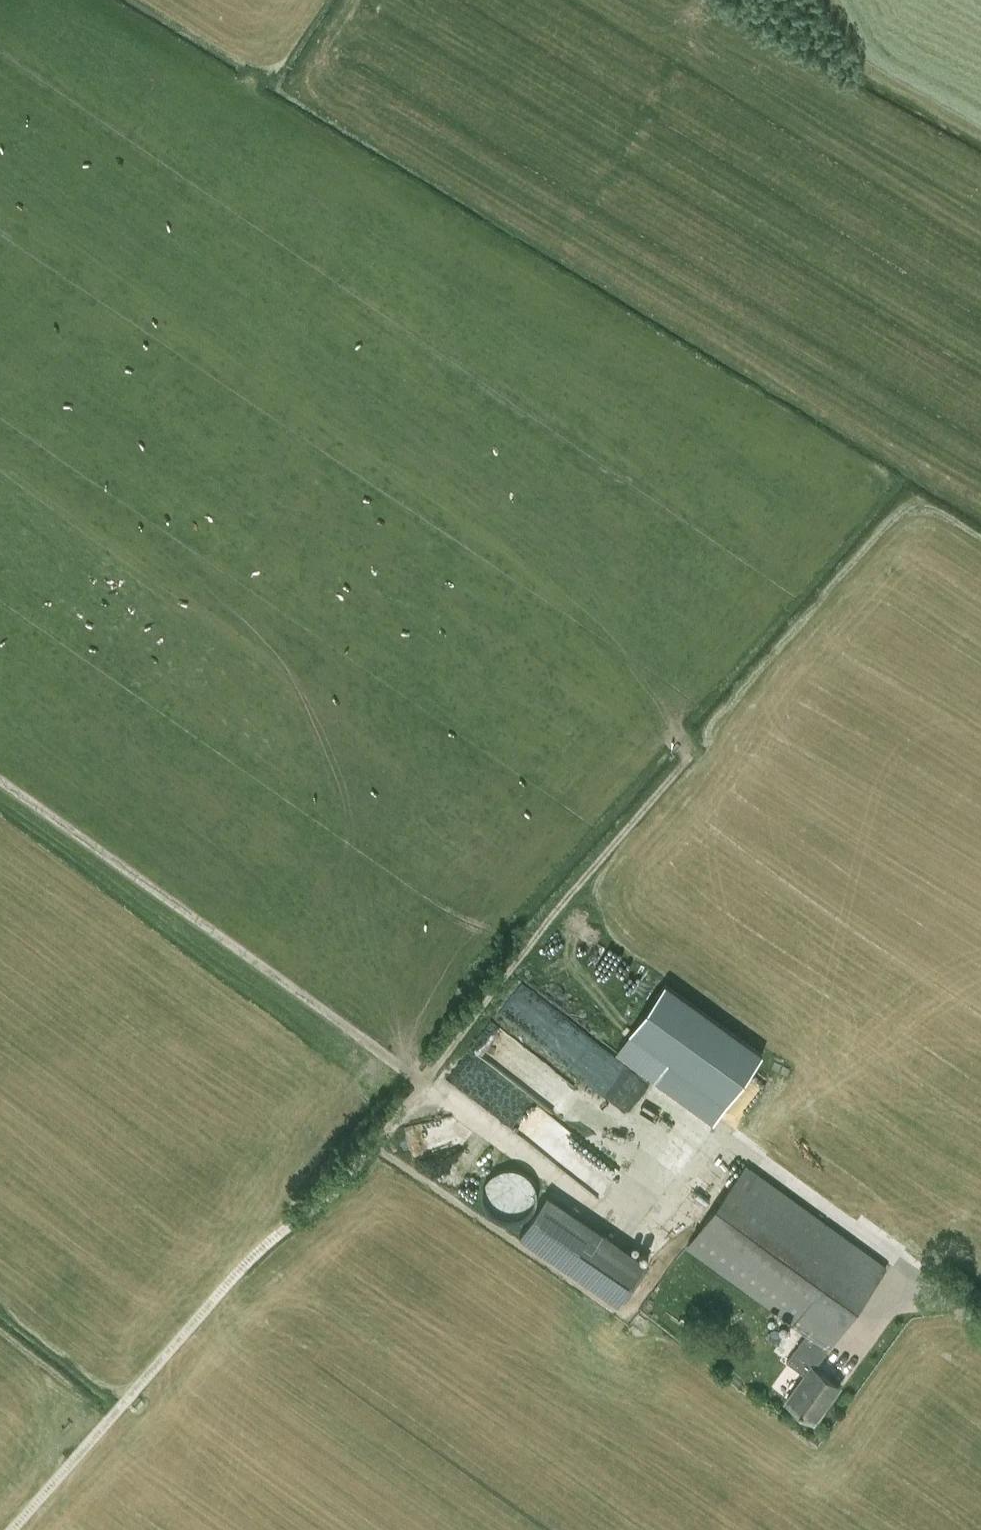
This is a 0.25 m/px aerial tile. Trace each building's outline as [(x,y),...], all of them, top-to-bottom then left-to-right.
[(636,1034),(737,1100),(771,1047),(670,982),(636,1034)] [(517,989),(474,1050),(557,1109),(581,1075),(615,1100),(625,1087),(626,1088),(637,1072),(555,1013),(548,1024),(540,1018),(546,1009),(517,989)] [(471,1047),(448,1076),(466,1090),(489,1061),(471,1047)] [(581,1146),(581,1135),(559,1134),(559,1145),(581,1146)] [(787,1360),(806,1374),(787,1401),(814,1420),(839,1385),(814,1366),(885,1266),(745,1167),(688,1247),(807,1332),(787,1360)] [(520,1235),(619,1303),(646,1263),(548,1195),(520,1235)]
